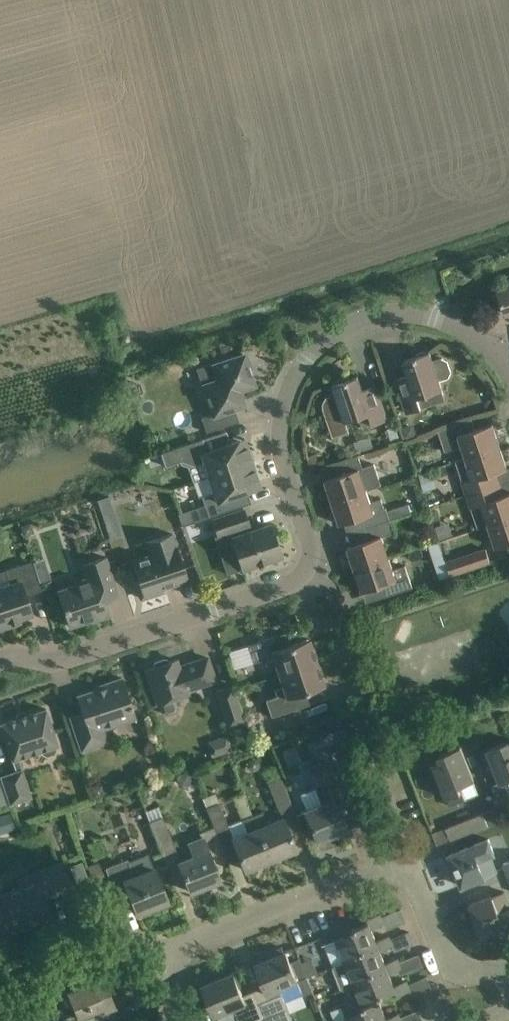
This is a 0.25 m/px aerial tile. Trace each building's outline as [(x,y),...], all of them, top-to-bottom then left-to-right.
[(497,288),(505,314),(508,313),(508,284),(497,288)] [(409,374),(395,379),(406,413),(446,400),(439,382),(448,379),(451,373),(448,361),(441,358),(432,361),(429,352),(404,360),(409,374)] [(213,414),(201,418),(206,432),(238,421),(238,420),(233,421),(229,409),(243,405),(238,390),(249,386),(246,377),(251,376),(249,369),(252,368),(248,356),(244,357),(244,354),(225,360),(213,364),(218,379),(203,384),(213,414)] [(350,433),(346,422),(359,417),(363,428),(387,420),(378,391),(376,385),(362,390),(358,376),(332,385),(335,392),(331,394),(325,398),(323,403),(323,409),(333,438),(350,433)] [(466,458),(500,446),(492,424),(476,429),(472,418),(437,430),(445,452),(462,446),(466,458)] [(406,439),(418,435),(414,424),(401,427),(406,439)] [(226,431),(160,453),(165,466),(179,461),(181,461),(192,465),(203,461),(208,477),(252,462),(244,438),(227,444),(223,433),(226,432),(226,431)] [(466,495),(500,484),(496,472),(507,468),(500,446),(466,458),(470,469),(465,470),(463,475),(464,478),(466,480),(461,482),(466,495)] [(314,454),(307,456),(312,470),(319,467),(314,454)] [(325,480),(333,502),(367,491),(366,490),(382,485),(374,464),(362,468),(358,456),(330,466),(334,477),(325,480)] [(420,472),(424,471),(426,467),(425,463),(422,460),(417,462),(415,466),(416,470),(420,472)] [(204,505),(177,514),(181,526),(208,517),(250,503),(250,501),(247,502),(243,491),(260,486),(252,462),(208,477),(213,492),(201,496),(204,505)] [(436,488),(430,471),(418,475),(424,492),(436,488)] [(482,505),(489,525),(508,518),(508,493),(503,495),(500,484),(466,495),(471,509),(482,505)] [(382,498),(370,502),(367,491),(333,502),(340,524),(362,517),(365,529),(390,520),(412,513),(409,505),(387,512),(386,508),(385,508),(382,498)] [(112,494),(99,498),(111,538),(124,534),(112,494)] [(212,520),(217,535),(230,531),(232,537),(231,538),(242,569),(281,556),(270,524),(248,532),(245,525),(248,524),(243,509),(224,516),(212,520)] [(489,525),(496,547),(508,543),(508,518),(489,525)] [(355,569),(389,558),(382,537),(395,533),(390,520),(365,529),(369,540),(348,547),(355,569)] [(188,579),(180,555),(171,533),(145,542),(149,555),(131,561),(137,579),(134,580),(140,598),(162,591),(161,588),(188,579)] [(446,563),(451,575),(491,562),(486,549),(446,563)] [(57,591),(63,607),(69,626),(91,619),(92,621),(109,615),(104,600),(118,596),(105,557),(82,564),(87,578),(74,582),(75,585),(57,591)] [(363,592),(382,585),(384,585),(388,596),(413,588),(405,566),(393,570),(389,558),(355,569),(363,592)] [(446,563),(445,559),(435,563),(440,579),(442,578),(451,575),(446,563)] [(0,588),(0,628),(20,621),(19,618),(32,613),(25,595),(40,590),(31,561),(4,570),(9,585),(0,588)] [(247,645),(253,662),(264,659),(266,665),(274,662),(278,674),(316,662),(315,658),(317,657),(314,647),(312,647),(309,638),(277,649),(273,636),(247,645)] [(154,667),(146,669),(157,703),(158,703),(161,713),(167,715),(176,712),(178,707),(174,697),(187,693),(186,690),(214,680),(207,657),(178,667),(175,659),(168,662),(167,660),(164,659),(154,662),(153,665),(154,667)] [(276,696),(265,700),(271,717),(297,708),(293,696),(324,685),(321,676),(323,675),(320,665),(318,666),(316,662),(278,674),(282,687),(274,690),(276,696)] [(94,687),(95,689),(77,695),(82,712),(70,716),(81,751),(107,742),(102,729),(135,718),(121,678),(94,687)] [(217,691),(229,727),(245,721),(233,685),(217,691)] [(6,743),(16,771),(0,776),(10,804),(31,797),(18,758),(40,751),(41,754),(47,757),(54,754),(56,749),(55,746),(57,745),(45,708),(0,723),(0,724),(6,743)] [(337,719),(327,722),(330,730),(340,727),(337,719)] [(508,741),(487,749),(501,783),(508,780),(508,741)] [(296,745),(284,750),(290,763),(302,758),(296,745)] [(441,760),(433,763),(449,806),(464,800),(479,794),(474,781),(471,774),(468,765),(463,753),(460,747),(439,755),(441,760)] [(314,788),(299,794),(307,810),(304,811),(309,822),(316,841),(346,829),(336,805),(350,800),(339,774),(332,759),(320,764),(307,769),(314,788)] [(176,774),(179,783),(187,787),(194,783),(190,775),(184,772),(176,774)] [(252,815),(270,859),(295,849),(289,833),(300,828),(280,778),(267,783),(282,817),(267,823),(262,811),(253,815),(252,815)] [(100,784),(91,787),(95,798),(103,794),(100,784)] [(240,858),(245,870),(270,859),(252,815),(253,815),(243,792),(233,797),(242,820),(228,826),(214,792),(202,798),(214,827),(218,836),(224,851),(223,851),(228,862),(240,858)] [(451,841),(469,834),(488,826),(483,813),(446,828),(451,841)] [(149,822),(160,848),(173,843),(162,817),(149,822)] [(0,820),(0,830),(5,832),(15,829),(13,822),(10,824),(0,820)] [(190,891),(220,880),(210,856),(223,851),(224,851),(218,836),(214,827),(199,833),(201,839),(188,844),(193,856),(178,862),(190,891)] [(462,886),(481,879),(485,877),(485,876),(496,872),(490,855),(494,853),(489,839),(449,854),(462,886)] [(167,901),(148,854),(128,861),(127,859),(105,868),(114,891),(127,886),(137,913),(167,901)] [(2,936),(33,924),(32,921),(38,919),(39,921),(50,917),(47,910),(46,911),(43,905),(45,905),(43,899),(71,887),(60,862),(18,880),(21,887),(0,896),(0,932),(2,936)] [(105,879),(98,862),(87,867),(94,884),(105,879)] [(504,892),(493,896),(493,895),(469,905),(482,936),(508,925),(508,904),(504,892)] [(353,929),(354,933),(344,937),(336,940),(325,945),(334,968),(345,964),(363,957),(362,953),(379,947),(376,941),(371,928),(384,923),(380,914),(367,919),(369,923),(353,929)] [(352,927),(343,930),(344,937),(354,933),(353,929),(352,927)] [(389,936),(376,941),(379,947),(362,953),(363,957),(345,964),(334,968),(342,989),(353,984),(354,986),(372,979),(371,975),(387,969),(385,963),(380,951),(393,945),(389,936)] [(254,991),(265,1017),(267,1020),(289,1020),(292,1020),(280,989),(295,983),(300,995),(313,990),(300,958),(290,962),(286,952),(256,964),(266,986),(254,991)] [(354,986),(357,993),(348,1008),(343,1010),(346,1017),(364,1010),(362,1007),(379,1001),(379,1002),(382,1001),(380,997),(396,991),(394,986),(389,973),(402,968),(398,958),(385,963),(387,969),(371,975),(372,979),(354,986)] [(265,1017),(254,991),(243,996),(234,973),(203,986),(215,1015),(234,1007),(240,1020),(254,1020),(265,1017)] [(66,991),(74,1010),(77,1018),(103,1007),(104,1011),(115,1006),(106,984),(104,985),(102,979),(104,978),(103,977),(66,991)] [(410,990),(407,981),(394,986),(396,991),(397,995),(410,990)] [(347,1020),(387,1020),(386,1019),(379,1002),(379,1001),(362,1007),(364,1010),(346,1017),(345,1017),(347,1020)]
